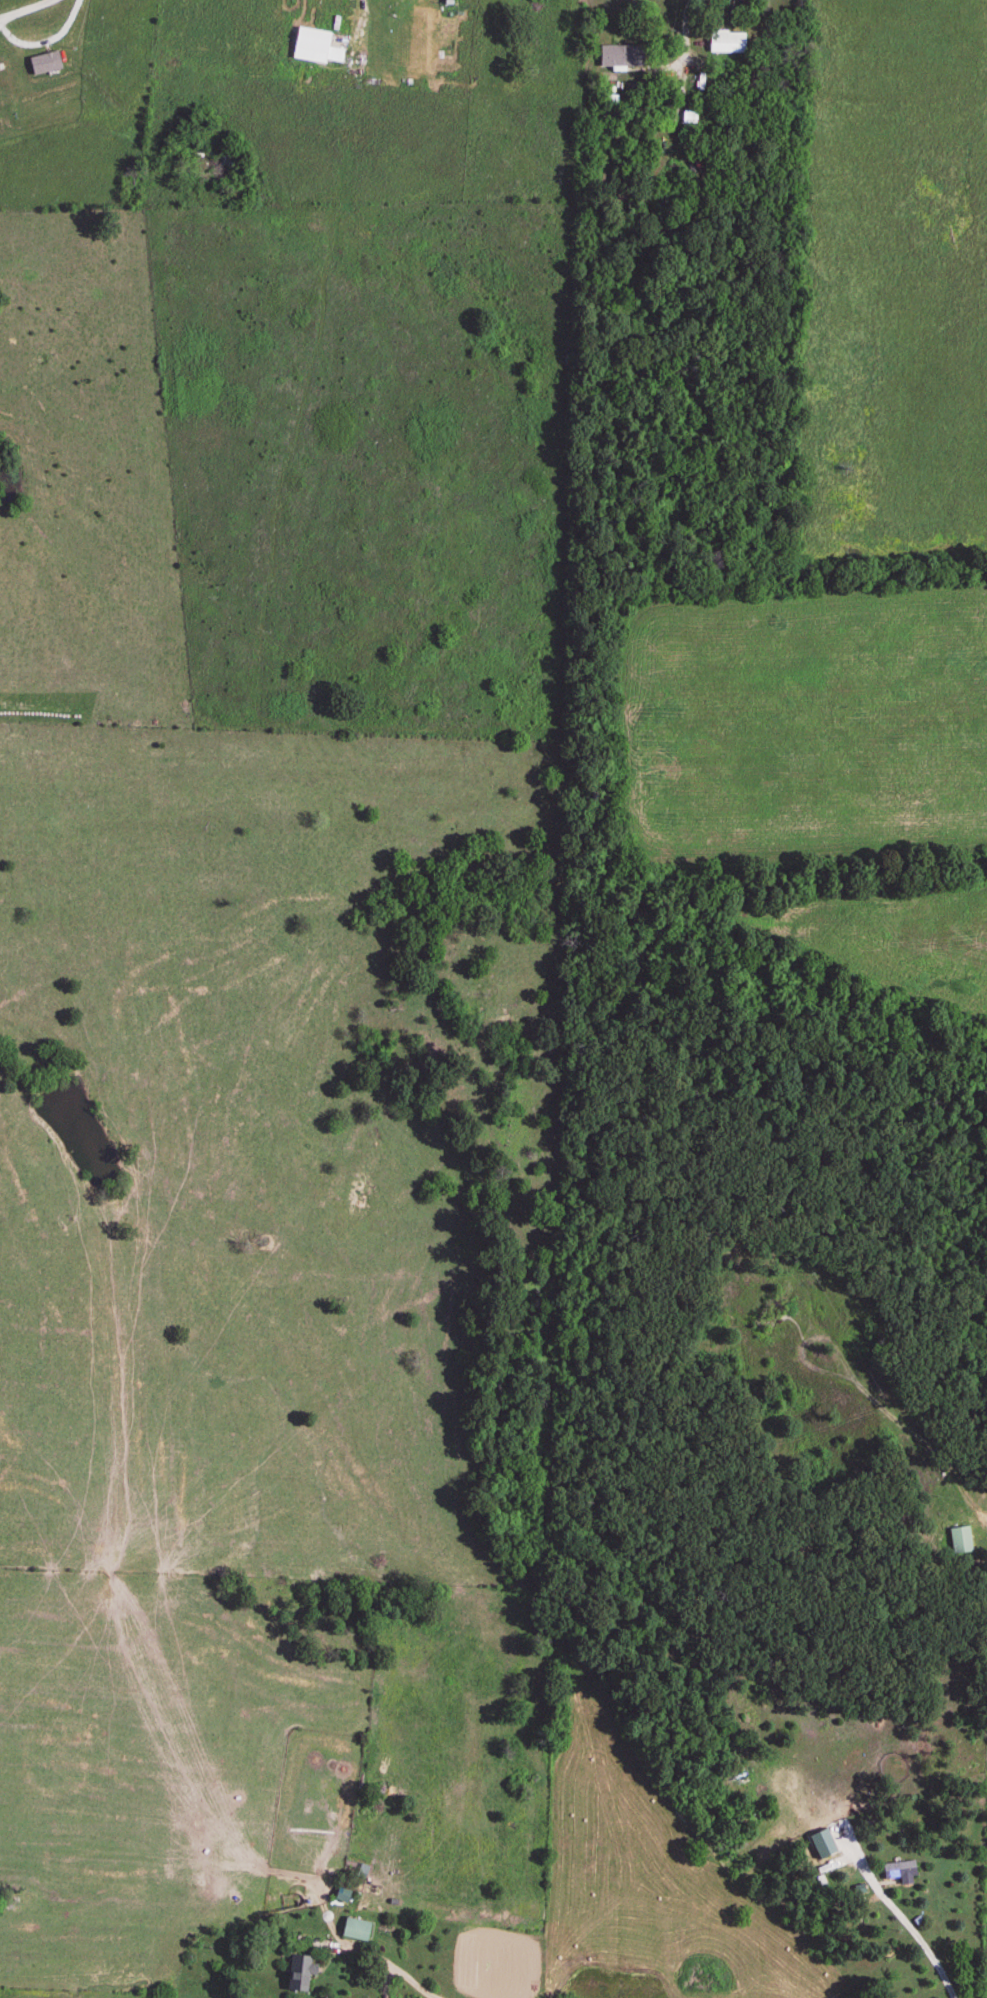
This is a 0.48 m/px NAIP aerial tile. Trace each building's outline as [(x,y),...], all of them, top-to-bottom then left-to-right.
[(326,47),(329,33),(295,28),(290,58),(341,67),(343,49),(326,47)] [(743,53),(743,32),(707,32),(707,53),(743,53)] [(642,46),(598,46),(598,67),(642,67),(642,46)] [(949,1528),(950,1555),(970,1554),(969,1527),(949,1528)] [(882,1880),(914,1877),(913,1861),(880,1864),(882,1880)] [(363,1944),(369,1924),(345,1917),(339,1936),(363,1944)] [(290,1992),(306,1992),(306,1976),(312,1976),(312,1957),(290,1957),(290,1992)]
